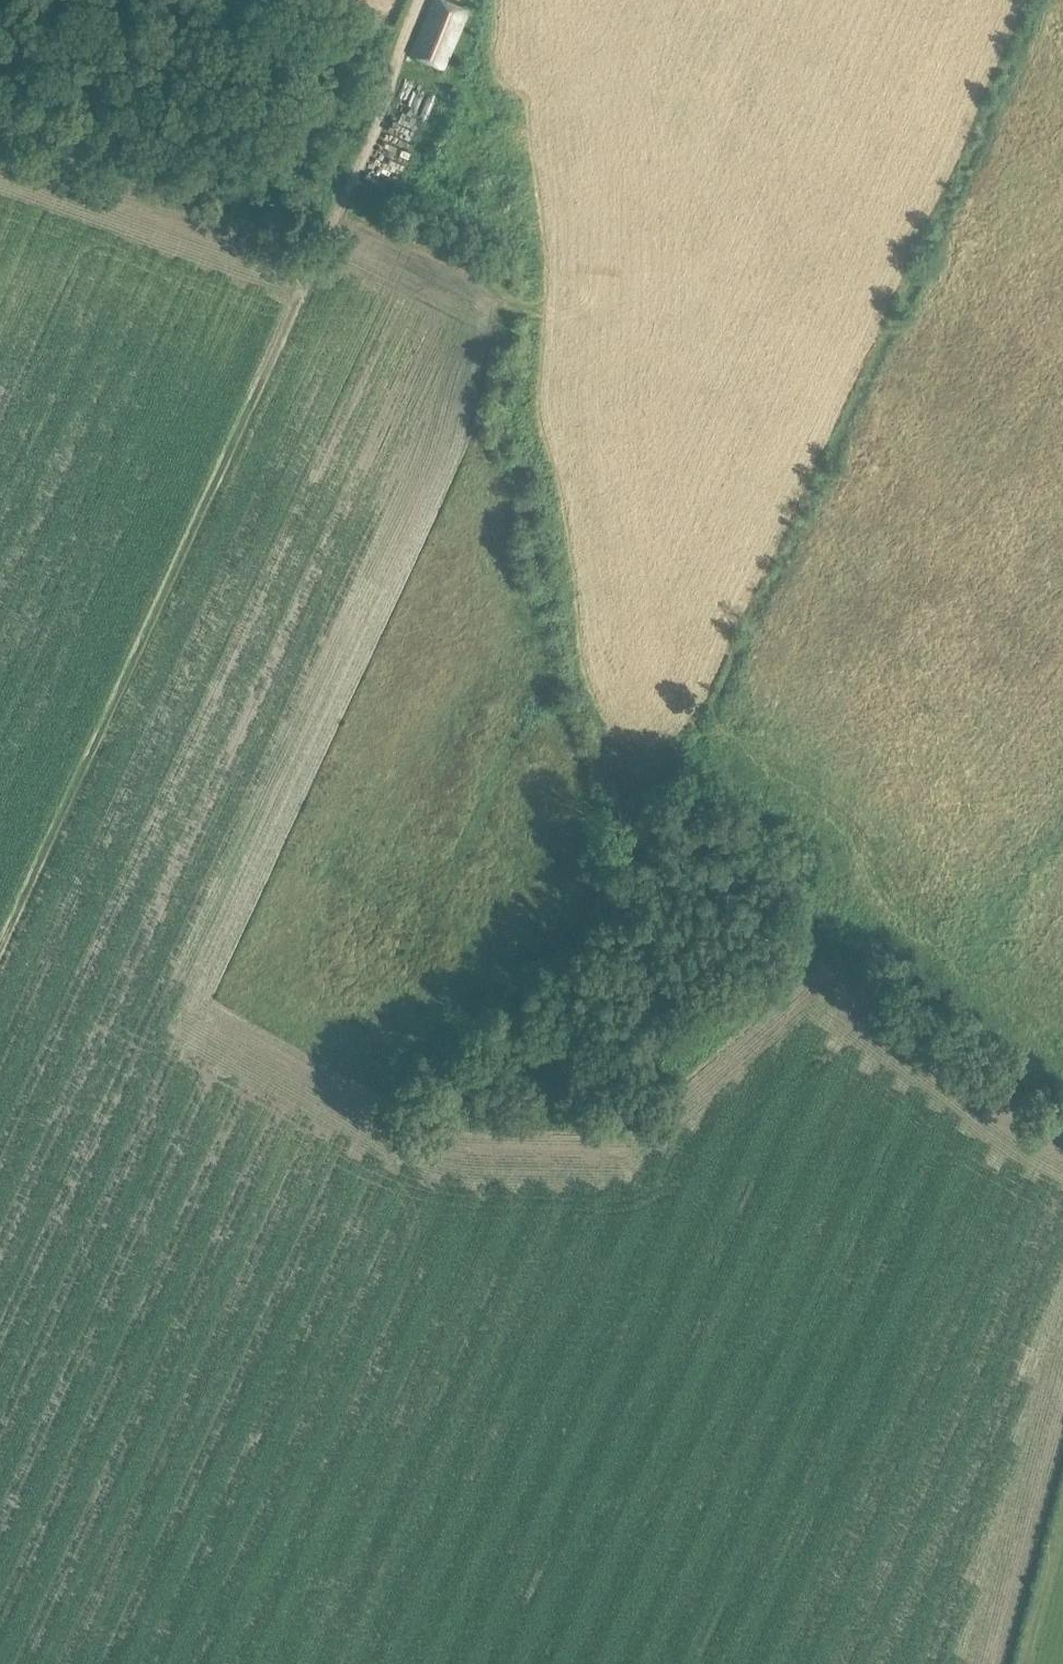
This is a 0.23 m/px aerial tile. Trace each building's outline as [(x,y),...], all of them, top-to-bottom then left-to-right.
[(446,0),(434,0),(411,54),(445,68),(470,10),(446,0)]
